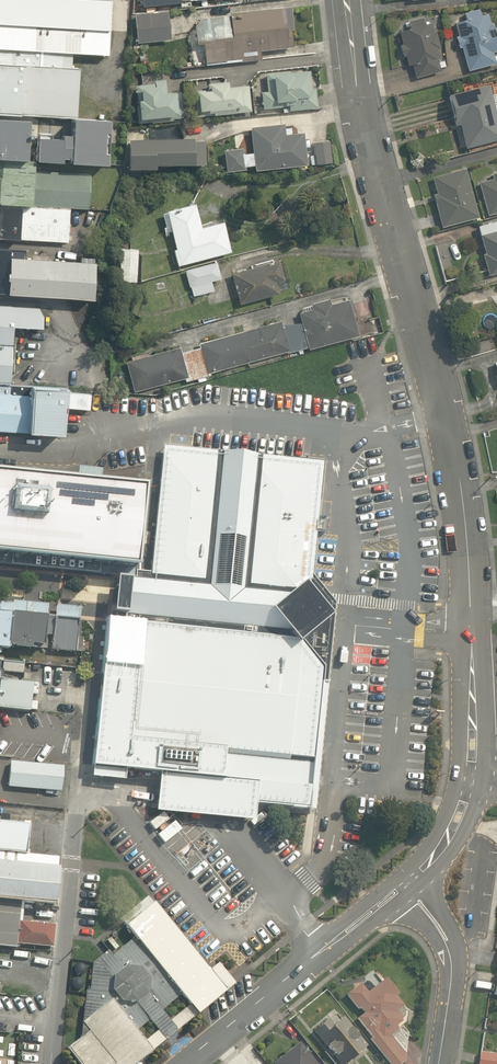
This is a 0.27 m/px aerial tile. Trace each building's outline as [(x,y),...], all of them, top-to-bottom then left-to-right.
[(88,0),(0,0),(0,50),(108,56),(112,1),(88,0)] [(454,14),(460,33),(455,35),(467,70),(495,60),(492,53),(496,51),(496,29),(495,29),(487,3),(454,14)] [(284,7),(192,16),(195,45),(201,45),(203,64),(259,58),(258,50),(288,47),(284,7)] [(167,12),(131,15),(133,42),(169,39),(167,12)] [(440,72),(429,20),(422,22),(421,17),(412,18),(413,27),(398,30),(406,66),(411,65),(413,77),(440,72)] [(0,62),(0,115),(76,119),(80,68),(0,62)] [(315,68),(263,73),(265,91),(260,92),(261,109),(276,108),(275,101),(287,100),(288,111),(318,108),(315,68)] [(208,89),(197,91),(199,109),(206,109),(206,115),(253,111),(250,85),(227,88),(226,78),(207,80),(208,89)] [(164,80),(134,81),(136,118),(180,116),(179,89),(165,90),(164,80)] [(455,122),(461,121),(468,146),(496,138),(496,121),(487,85),(448,96),(455,122)] [(305,163),(303,142),(302,134),(284,136),(282,122),(249,126),(252,147),(254,168),(305,163)] [(0,127),(0,159),(31,160),(33,129),(0,127)] [(159,138),(126,140),(128,169),(152,168),(152,165),(204,162),(203,136),(183,137),(183,127),(159,128),(159,138)] [(113,134),(37,130),(35,160),(112,168),(113,134)] [(303,142),(305,163),(332,159),(330,139),(303,142)] [(254,168),(252,147),(223,151),(225,172),(254,168)] [(31,205),(33,171),(33,161),(0,160),(0,204),(31,205)] [(438,197),(434,198),(441,227),(478,217),(465,167),(433,176),(438,197)] [(33,171),(31,205),(69,207),(88,209),(90,174),(33,171)] [(479,178),(488,214),(496,212),(496,174),(479,178)] [(161,209),(167,231),(172,230),(177,249),(172,251),(176,265),(230,251),(222,220),(200,226),(193,201),(161,209)] [(0,204),(0,238),(67,243),(69,207),(0,204)] [(478,225),(489,275),(496,273),(496,221),(478,225)] [(136,281),(139,247),(121,246),(118,280),(136,281)] [(0,256),(0,293),(89,298),(91,261),(0,256)] [(215,258),(184,267),(192,296),(210,291),(207,279),(220,276),(215,258)] [(280,260),(233,272),(241,304),(278,294),(275,280),(285,277),(280,260)] [(306,346),(308,351),(357,337),(346,299),(297,313),(299,319),(306,346)] [(0,306),(0,382),(9,383),(12,326),(41,328),(42,314),(38,314),(39,308),(0,306)] [(196,342),(205,374),(288,351),(280,325),(279,319),(196,342)] [(299,319),(280,325),(288,351),(306,346),(299,319)] [(177,347),(186,380),(205,374),(196,342),(177,347)] [(186,380),(177,347),(126,362),(135,394),(186,380)] [(0,385),(0,432),(27,433),(27,432),(30,386),(0,385)] [(30,386),(27,432),(61,434),(64,389),(30,386)] [(90,395),(69,393),(67,408),(89,410),(90,395)] [(126,615),(125,625),(303,644),(333,619),(320,602),(306,586),(313,581),(313,578),(325,462),(164,447),(150,580),(130,578),(126,615)] [(0,471),(0,550),(132,562),(138,563),(145,485),(0,471)] [(9,650),(9,647),(13,614),(0,612),(0,649),(9,650)] [(46,617),(13,614),(9,647),(32,650),(32,646),(43,648),(44,635),(46,617)] [(54,636),(56,618),(46,617),(44,635),(54,636)] [(79,620),(56,618),(54,636),(52,651),(76,653),(79,620)] [(125,625),(107,623),(106,636),(93,768),(161,776),(258,785),(257,805),(310,810),(325,670),(303,644),(125,625)] [(30,714),(34,683),(1,678),(0,678),(0,710),(30,714)] [(64,766),(11,762),(9,787),(61,792),(64,766)] [(27,855),(30,825),(0,822),(0,852),(27,855)] [(0,852),(0,902),(23,904),(55,906),(59,858),(27,855),(0,852)] [(18,951),(18,945),(21,922),(23,904),(0,902),(0,949),(18,951)] [(155,902),(124,926),(135,939),(114,955),(110,950),(93,964),(91,991),(86,991),(80,1039),(69,1047),(82,1063),(141,1063),(154,1054),(137,1032),(182,996),(198,1015),(236,985),(219,964),(210,971),(155,902)] [(55,926),(21,922),(18,945),(53,949),(55,926)] [(346,995),(357,1009),(361,1006),(367,1014),(358,1021),(389,1063),(400,1063),(407,1058),(408,1031),(405,1026),(398,1030),(395,1026),(402,1023),(395,1011),(403,1006),(387,979),(366,990),(363,985),(346,995)] [(313,1031),(339,1063),(343,1063),(365,1046),(338,1011),(313,1031)] [(269,1061),(272,1063),(323,1063),(300,1036),(269,1061)] [(481,1048),(478,1063),(496,1063),(496,1050),(481,1048)]
